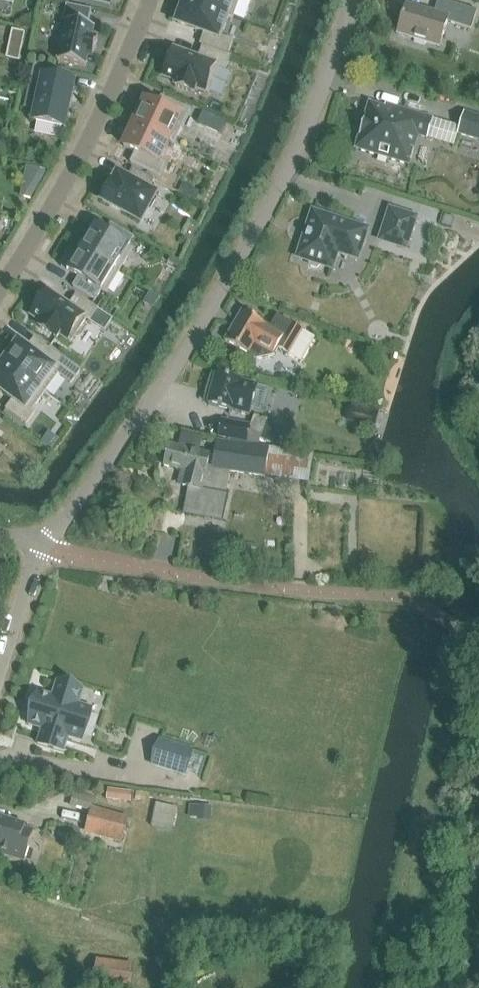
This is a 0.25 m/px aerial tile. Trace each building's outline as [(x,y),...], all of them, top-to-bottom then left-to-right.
[(186,1),(229,16),(229,17),(232,18),(239,0),(186,0),(186,1)] [(437,57),(448,23),(472,30),(478,12),(442,0),(439,0),(435,13),(407,4),(397,34),(414,39),(414,40),(426,44),(423,53),(437,57)] [(205,33),(204,36),(200,45),(203,46),(228,55),(232,42),(221,37),(229,17),(229,16),(186,1),(185,4),(184,4),(184,6),(180,17),(180,16),(179,18),(180,18),(178,23),(205,33)] [(66,21),(58,61),(86,67),(88,57),(94,59),(98,38),(92,37),(95,27),(89,26),(92,10),(66,5),(63,20),(66,21)] [(13,31),(11,42),(23,45),(25,33),(13,31)] [(176,86),(194,93),(196,89),(209,94),(219,68),(219,67),(226,69),(231,56),(228,55),(203,46),(199,58),(174,49),(171,57),(166,69),(167,69),(164,77),(177,82),(176,86)] [(34,64),(30,87),(41,89),(34,121),(64,128),(73,85),(55,81),(58,69),(34,64)] [(135,125),(169,141),(169,142),(174,144),(191,110),(162,97),(157,108),(145,102),(135,125)] [(356,149),(410,165),(418,136),(428,139),(429,136),(434,119),(394,107),(393,110),(370,103),(356,149)] [(207,113),(202,123),(213,128),(218,118),(207,113)] [(460,127),(458,134),(478,140),(478,118),(465,113),(460,127)] [(460,127),(434,119),(429,136),(455,144),(458,134),(460,127)] [(169,141),(135,125),(124,147),(136,153),(131,164),(159,177),(165,164),(160,161),(169,142),(169,141)] [(151,189),(155,181),(133,169),(128,177),(127,180),(118,175),(113,184),(111,183),(110,185),(109,188),(109,187),(108,188),(109,188),(105,196),(104,195),(104,196),(103,199),(102,201),(141,221),(155,195),(149,192),(151,189)] [(416,218),(391,210),(381,240),(406,249),(416,218)] [(313,212),(298,258),(310,261),(311,266),(318,268),(321,265),(333,269),(338,252),(358,259),(368,230),(313,212)] [(94,228),(81,249),(119,272),(138,241),(112,224),(105,235),(94,228)] [(119,272),(81,249),(68,271),(80,278),(74,288),(95,301),(101,291),(106,294),(119,272)] [(59,335),(71,343),(87,319),(90,321),(98,309),(92,305),(77,295),(70,306),(48,291),(43,298),(36,308),(36,309),(31,316),(43,324),(40,327),(57,339),(59,335)] [(278,316),(271,328),(243,312),(226,341),(234,346),(245,352),(257,360),(274,355),(278,348),(289,355),(303,331),(278,316)] [(27,349),(19,344),(16,348),(16,347),(15,349),(8,358),(7,360),(5,363),(45,393),(59,374),(72,384),(80,372),(47,348),(39,358),(27,349)] [(5,363),(3,366),(2,366),(1,367),(2,367),(0,370),(0,389),(14,399),(6,410),(27,425),(35,413),(32,411),(45,393),(5,363)] [(209,405),(250,416),(258,386),(217,375),(209,405)] [(379,413),(352,406),(348,421),(375,428),(379,413)] [(261,439),(266,424),(267,421),(255,417),(248,435),(261,439)] [(250,426),(222,421),(219,437),(246,442),(247,441),(250,426)] [(296,452),(270,448),(269,449),(217,441),(212,469),(265,477),(266,477),(291,480),(296,452)] [(170,445),(165,466),(187,471),(183,486),(188,487),(183,512),(223,521),(228,495),(202,489),(207,469),(210,454),(206,453),(200,452),(170,445)] [(83,690),(57,682),(53,696),(39,692),(29,726),(42,730),(38,744),(64,752),(69,738),(82,742),(92,709),(79,705),(83,690)] [(153,766),(185,776),(193,751),(161,741),(153,766)] [(85,833),(119,843),(125,820),(91,810),(85,833)] [(26,826),(0,818),(0,852),(1,852),(0,855),(25,862),(35,831),(25,829),(26,826)]
